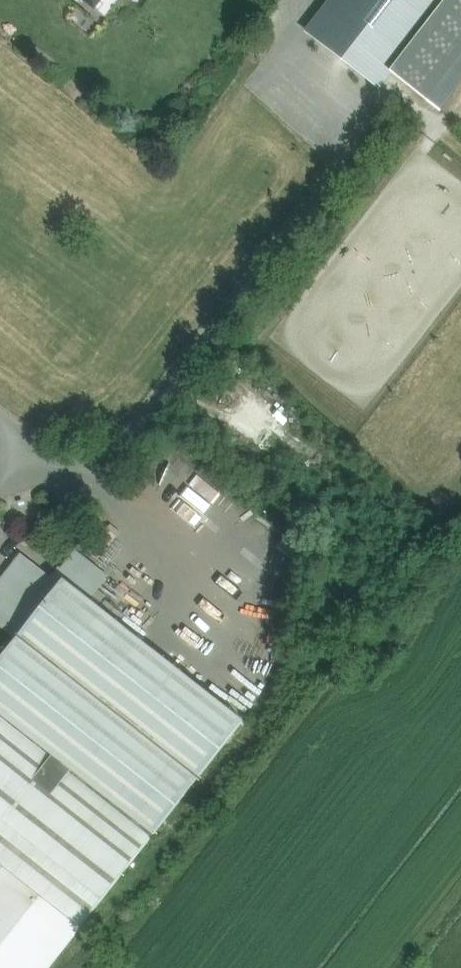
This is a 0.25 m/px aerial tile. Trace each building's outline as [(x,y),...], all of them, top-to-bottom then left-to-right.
[(444,0),(334,0),(308,33),(377,86),(444,0)] [(201,514),(209,520),(227,497),(203,479),(178,510),(194,522),(201,514)] [(80,926),(81,927),(242,721),(96,606),(105,595),(97,589),(107,576),(73,549),(50,578),(20,554),(0,579),(0,626),(16,638),(0,659),(0,967),(46,967),(80,926)]
